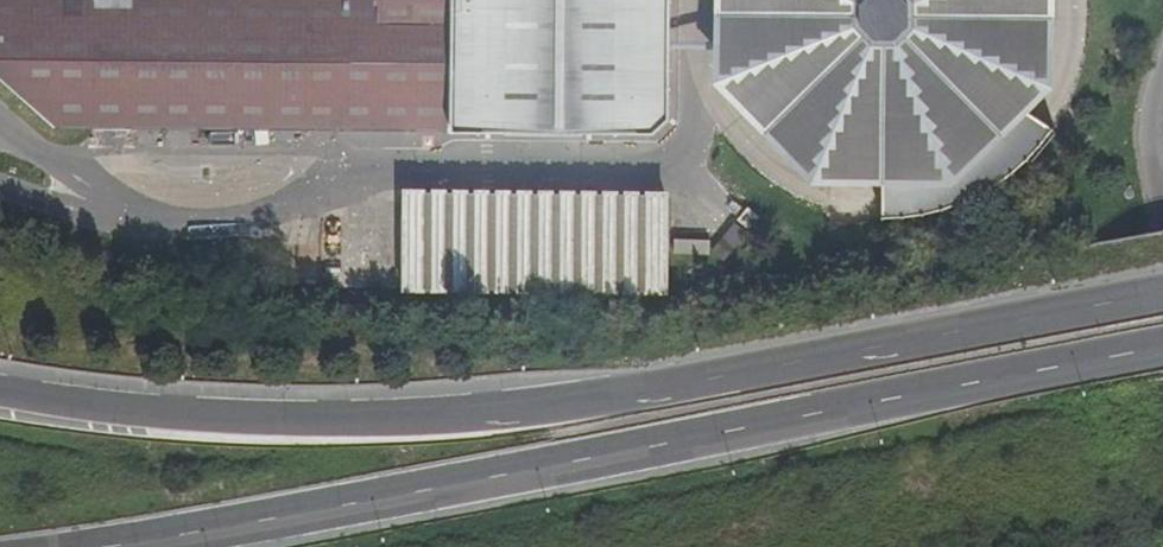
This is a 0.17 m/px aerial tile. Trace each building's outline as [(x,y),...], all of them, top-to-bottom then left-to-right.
[(57,128),(451,133),(452,0),(0,0),(0,74),(57,128)] [(451,133),(451,146),(653,146),(668,131),(669,0),(452,0),(451,133)] [(721,18),(722,29),(724,49),(729,70),(732,79),(741,98),(752,116),(758,124),(765,132),(780,146),(797,159),(815,170),(825,174),(845,180),(865,185),(883,186),(882,218),(902,218),(924,215),(947,209),(968,202),(988,192),(1006,180),(1019,168),(1032,155),(1053,131),(1027,110),(1042,83),(1049,63),(1053,43),(1054,22),(1054,11),(1053,1),(1053,0),(723,0),(721,18)] [(664,195),(406,192),(405,290),(664,293),(664,195)] [(721,242),(712,252),(723,261),(732,250),(721,242)]
